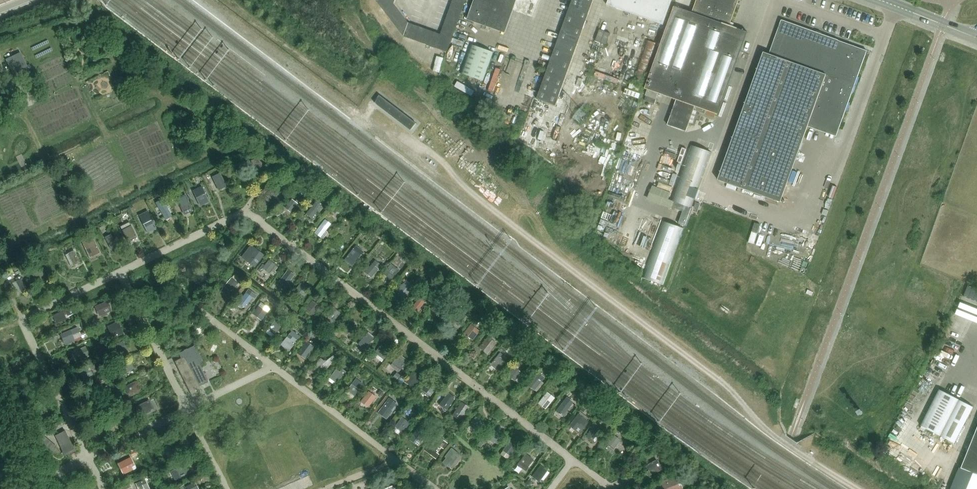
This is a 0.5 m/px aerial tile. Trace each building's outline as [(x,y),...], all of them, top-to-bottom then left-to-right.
[(377,0),(405,36),(404,37),(447,53),(453,36),(466,0),(453,0),(441,34),(410,23),(395,4),(396,0),(377,0)] [(467,20),(505,33),(513,11),(517,0),(475,0),(467,20)] [(556,106),(594,0),(572,0),(537,99),(556,106)] [(663,25),(672,0),(609,0),(607,5),(663,25)] [(661,45),(645,88),(676,100),(667,124),(686,131),(694,109),(705,113),(706,110),(718,114),(748,32),(730,26),(739,0),(698,0),(694,13),(674,6),(661,45)] [(718,180),(781,203),(808,126),(837,136),(840,128),(839,128),(867,51),(781,20),(769,54),(764,52),(718,180)] [(598,29),(591,48),(610,55),(617,36),(598,29)] [(657,44),(648,40),(634,77),(644,81),(657,44)] [(636,43),(633,52),(651,59),(655,49),(636,43)] [(471,44),(460,73),(483,81),(493,53),(471,44)] [(591,48),(585,67),(603,73),(610,55),(591,48)] [(13,77),(29,70),(21,52),(5,59),(13,77)] [(633,52),(629,61),(648,68),(651,59),(633,52)] [(629,61),(626,71),(645,78),(648,68),(629,61)] [(585,67),(578,85),(597,92),(603,73),(585,67)] [(626,71),(622,80),(641,87),(645,78),(626,71)] [(622,80),(619,90),(638,96),(641,87),(622,80)] [(619,90),(616,99),(634,106),(638,96),(619,90)] [(377,100),(394,114),(390,118),(409,133),(418,122),(382,93),(377,100)] [(647,96),(645,101),(655,104),(656,99),(647,96)] [(616,99),(612,108),(631,115),(634,106),(616,99)] [(612,108),(609,118),(628,125),(631,115),(612,108)] [(609,118),(605,127),(624,134),(628,125),(609,118)] [(605,127),(602,137),(621,143),(624,134),(605,127)] [(602,137),(599,146),(617,153),(621,143),(602,137)] [(692,207),(712,152),(691,145),(671,200),(692,207)] [(599,146),(595,155),(614,162),(617,153),(599,146)] [(595,155),(592,165),(611,172),(614,162),(595,155)] [(592,165),(588,175),(607,182),(611,172),(592,165)] [(219,173),(212,177),(214,181),(219,190),(226,186),(219,173)] [(479,192),(490,199),(496,189),(485,182),(479,192)] [(202,186),(193,190),(199,204),(208,200),(202,186)] [(185,195),(178,198),(178,199),(180,202),(185,214),(192,211),(185,195)] [(318,198),(306,214),(312,218),(313,219),(317,214),(316,213),(324,202),(318,198)] [(292,199),(285,207),(290,212),(298,204),(297,203),(299,201),(297,199),(295,201),(292,199)] [(683,211),(684,206),(674,202),(672,207),(683,211)] [(164,203),(158,206),(164,217),(170,214),(164,203)] [(683,210),(678,224),(685,226),(692,208),(686,206),(685,210),(683,210)] [(149,214),(140,218),(147,232),(156,228),(149,214)] [(325,219),(315,232),(315,233),(318,235),(320,237),(331,224),(325,219)] [(664,221),(643,278),(664,285),(684,229),(664,221)] [(124,229),(122,230),(127,241),(136,236),(131,225),(131,226),(124,229)] [(111,234),(105,237),(111,249),(117,246),(111,234)] [(93,235),(82,240),(89,255),(99,250),(93,235)] [(337,237),(331,246),(336,250),(337,249),(338,247),(343,241),(337,237)] [(811,240),(807,250),(815,254),(820,243),(811,240)] [(356,246),(346,257),(354,263),(363,252),(356,246)] [(253,247),(244,259),(255,267),(264,255),(253,247)] [(74,250),(68,253),(74,265),(80,262),(74,250)] [(262,264),(258,270),(261,272),(263,269),(269,273),(275,265),(269,260),(264,265),(262,264)] [(375,260),(365,272),(371,277),(381,265),(375,260)] [(391,264),(383,273),(391,280),(399,270),(391,264)] [(41,268),(31,272),(35,280),(45,275),(41,268)] [(285,273),(278,282),(285,287),(292,278),(285,273)] [(231,277),(224,286),(231,292),(238,283),(231,277)] [(22,278),(16,281),(22,293),(28,290),(22,278)] [(301,283),(293,293),(300,298),(307,289),(302,286),(303,284),(301,283)] [(403,283),(396,292),(404,299),(411,289),(403,283)] [(249,289),(240,300),(247,305),(253,297),(254,299),(257,295),(249,289)] [(419,298),(414,305),(419,309),(427,298),(422,294),(419,298)] [(438,297),(430,307),(438,314),(446,304),(438,297)] [(312,300),(306,309),(313,315),(320,306),(312,300)] [(108,301),(97,305),(101,315),(112,311),(108,301)] [(259,306),(253,314),(260,320),(266,312),(259,306)] [(70,307),(53,316),(56,323),(73,314),(70,307)] [(333,308),(327,316),(334,321),(340,313),(333,308)] [(459,310),(452,317),(462,325),(468,317),(459,310)] [(276,318),(268,329),(268,330),(275,335),(283,324),(276,318)] [(343,324),(340,328),(351,335),(357,326),(350,321),(347,326),(343,324)] [(118,322),(108,326),(113,338),(123,334),(118,322)] [(470,324),(463,333),(473,341),(480,331),(470,324)] [(77,327),(61,334),(61,335),(65,343),(65,344),(81,336),(80,332),(77,327)] [(292,330),(286,338),(294,345),(300,337),(292,330)] [(360,342),(358,343),(364,349),(373,339),(367,333),(360,342)] [(487,337),(479,347),(481,349),(486,353),(488,354),(496,344),(487,337)] [(306,341),(300,350),(307,355),(314,347),(306,341)] [(121,342),(108,348),(112,357),(115,356),(126,351),(121,342)] [(381,344),(375,352),(383,359),(390,351),(381,344)] [(208,382),(200,365),(199,363),(202,361),(195,347),(179,355),(181,359),(175,362),(192,396),(201,391),(199,386),(208,382)] [(81,350),(74,354),(77,360),(84,356),(81,350)] [(501,353),(492,364),(498,369),(505,361),(502,358),(504,355),(501,353)] [(400,355),(392,364),(397,368),(396,370),(399,372),(408,361),(400,355)] [(320,358),(316,364),(325,371),(335,358),(333,356),(325,362),(320,358)] [(119,361),(113,364),(121,379),(126,376),(124,373),(134,369),(130,360),(120,365),(119,361)] [(90,368),(81,372),(85,379),(93,375),(91,370),(95,368),(93,363),(89,365),(90,368)] [(514,367),(508,376),(515,381),(521,372),(514,367)] [(336,369),(330,378),(337,383),(342,375),(344,377),(347,373),(342,369),(339,372),(336,369)] [(414,372),(405,384),(412,389),(421,377),(414,372)] [(537,372),(528,385),(535,390),(544,378),(537,372)] [(356,379),(347,390),(354,396),(363,384),(356,379)] [(430,380),(422,390),(430,396),(433,392),(432,390),(436,385),(430,380)] [(134,382),(123,388),(127,395),(138,389),(134,382)] [(100,384),(89,389),(94,400),(110,392),(107,385),(102,388),(100,384)] [(939,390),(921,426),(955,443),(973,407),(939,390)] [(368,391),(363,398),(371,404),(376,397),(368,391)] [(547,392),(540,401),(547,407),(555,398),(554,398),(547,392)] [(592,394),(587,401),(590,404),(595,397),(592,394)] [(446,396),(439,405),(447,410),(453,401),(446,396)] [(567,397),(556,410),(563,416),(574,402),(567,397)] [(389,398),(378,412),(387,419),(397,405),(389,398)] [(109,400),(98,405),(102,412),(113,407),(109,400)] [(149,400),(135,407),(140,417),(154,410),(149,400)] [(405,405),(401,410),(406,414),(410,408),(405,405)] [(460,405),(453,416),(456,418),(457,417),(460,419),(461,419),(468,410),(460,405)] [(578,413),(569,425),(569,426),(575,430),(578,426),(583,429),(589,422),(578,413)] [(122,415),(116,419),(119,424),(125,421),(122,415)] [(401,417),(395,426),(402,431),(405,427),(406,428),(410,423),(401,417)] [(476,417),(469,425),(470,425),(477,431),(480,427),(482,428),(485,424),(476,417)] [(115,418),(101,425),(106,435),(119,428),(115,418)] [(594,425),(587,435),(593,440),(598,434),(600,435),(603,432),(594,425)] [(418,426),(410,438),(418,444),(427,432),(418,426)] [(976,474),(976,428),(961,468),(976,474)] [(493,430),(487,438),(494,443),(495,442),(498,445),(504,437),(493,430)] [(55,436),(63,452),(62,452),(64,456),(76,451),(74,446),(74,445),(73,444),(72,444),(65,431),(55,436)] [(43,435),(39,440),(53,451),(57,447),(43,435)] [(613,435),(607,443),(607,444),(614,449),(620,440),(613,435)] [(437,436),(425,451),(436,459),(439,454),(436,452),(437,451),(436,450),(438,447),(439,449),(441,447),(443,448),(447,443),(437,436)] [(510,442),(503,451),(510,456),(518,445),(511,440),(510,442)] [(178,446),(168,451),(172,458),(182,454),(178,446)] [(446,458),(442,462),(449,468),(460,455),(451,448),(444,457),(446,458)] [(519,462),(517,465),(526,471),(528,467),(527,467),(532,460),(525,455),(519,462)] [(131,457),(121,462),(127,473),(136,468),(131,457)] [(657,459),(645,465),(646,466),(649,472),(651,475),(662,469),(657,459)] [(186,464),(176,468),(180,477),(190,472),(186,464)] [(540,465),(532,476),(539,482),(547,471),(540,465)] [(661,481),(665,488),(683,488),(678,475),(661,481)] [(136,483),(139,488),(150,488),(145,478),(136,483)]
